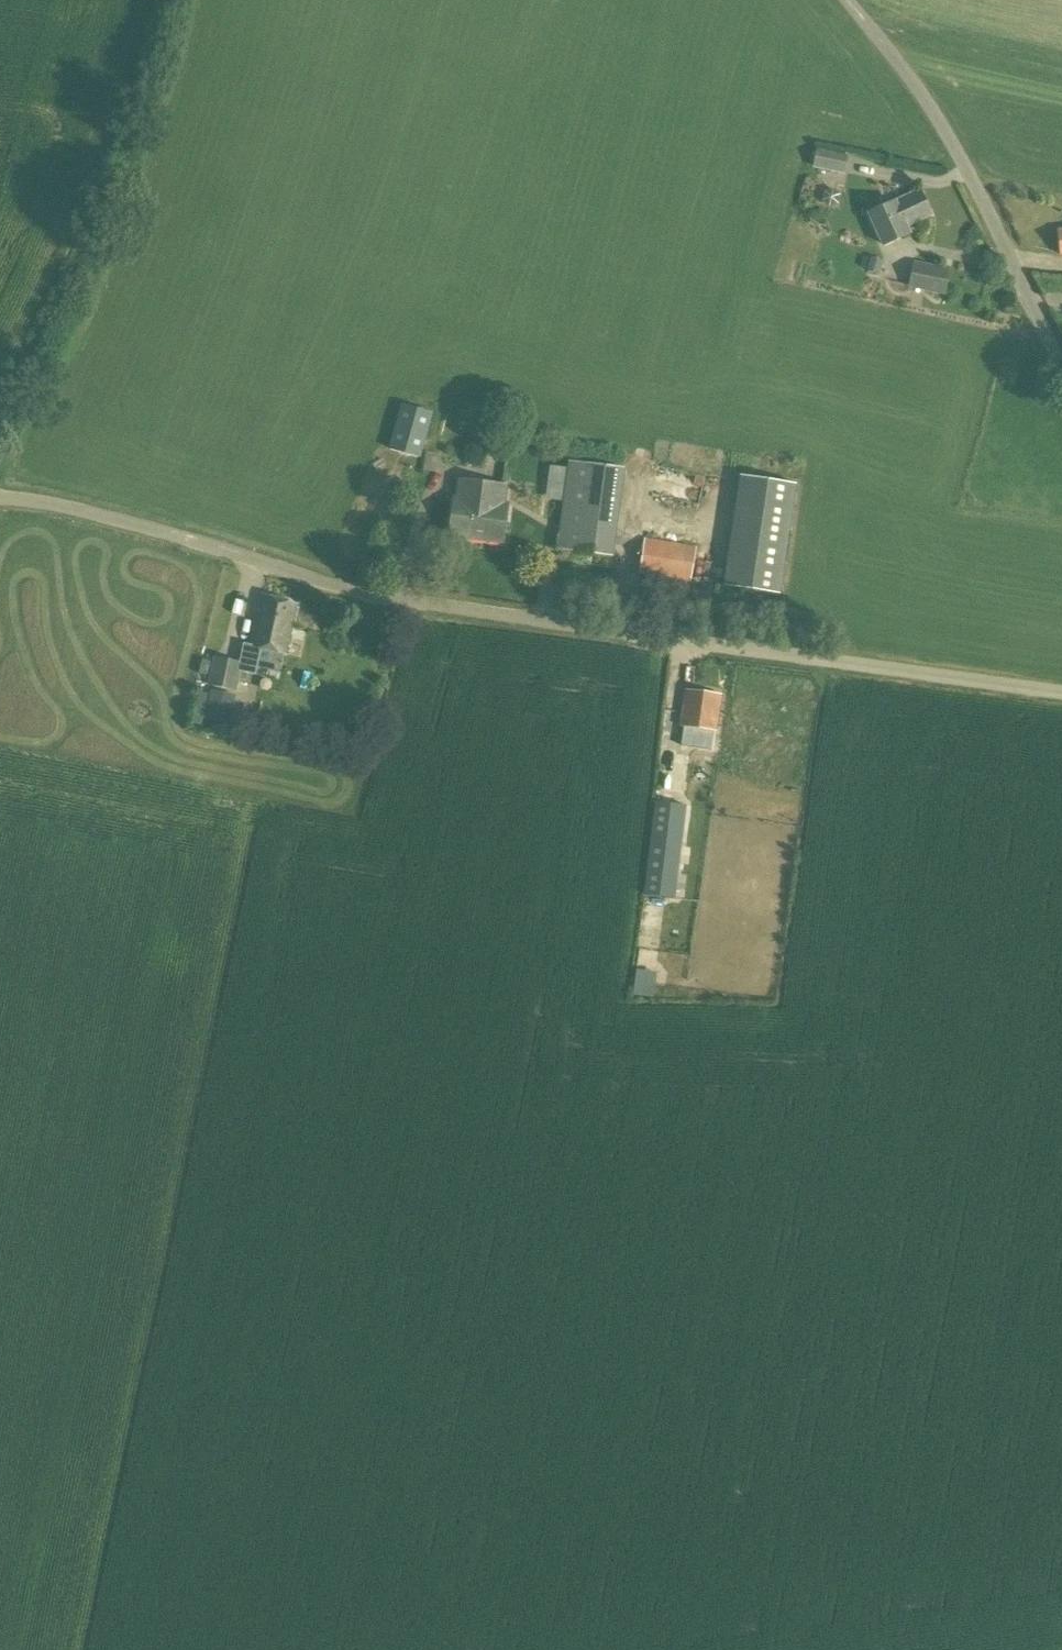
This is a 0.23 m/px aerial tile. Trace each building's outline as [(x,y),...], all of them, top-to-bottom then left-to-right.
[(844,175),(848,155),(817,148),(813,168),(844,175)] [(882,247),(909,234),(906,227),(930,216),(918,189),(894,200),(894,201),(866,213),(882,247)] [(880,274),(883,261),(870,258),(867,271),(880,274)] [(945,295),(950,269),(914,262),(908,288),(945,295)] [(507,436),(494,434),(491,453),(505,455),(507,436)] [(609,556),(621,468),(568,461),(557,549),(609,556)] [(502,504),(504,485),(458,479),(456,499),(452,498),(447,535),(502,542),(506,505),(502,504)] [(689,581),(695,548),(645,539),(640,573),(689,581)] [(285,654),(296,603),(260,594),(248,646),(285,654)] [(237,692),(242,662),(214,657),(208,686),(237,692)] [(716,731),(720,694),(685,689),(680,726),(716,731)] [(236,696),(211,690),(205,717),(230,722),(236,696)] [(192,713),(190,722),(200,724),(202,715),(192,713)] [(358,748),(354,765),(367,767),(370,751),(358,748)] [(653,802),(645,871),(677,875),(685,805),(653,802)]
